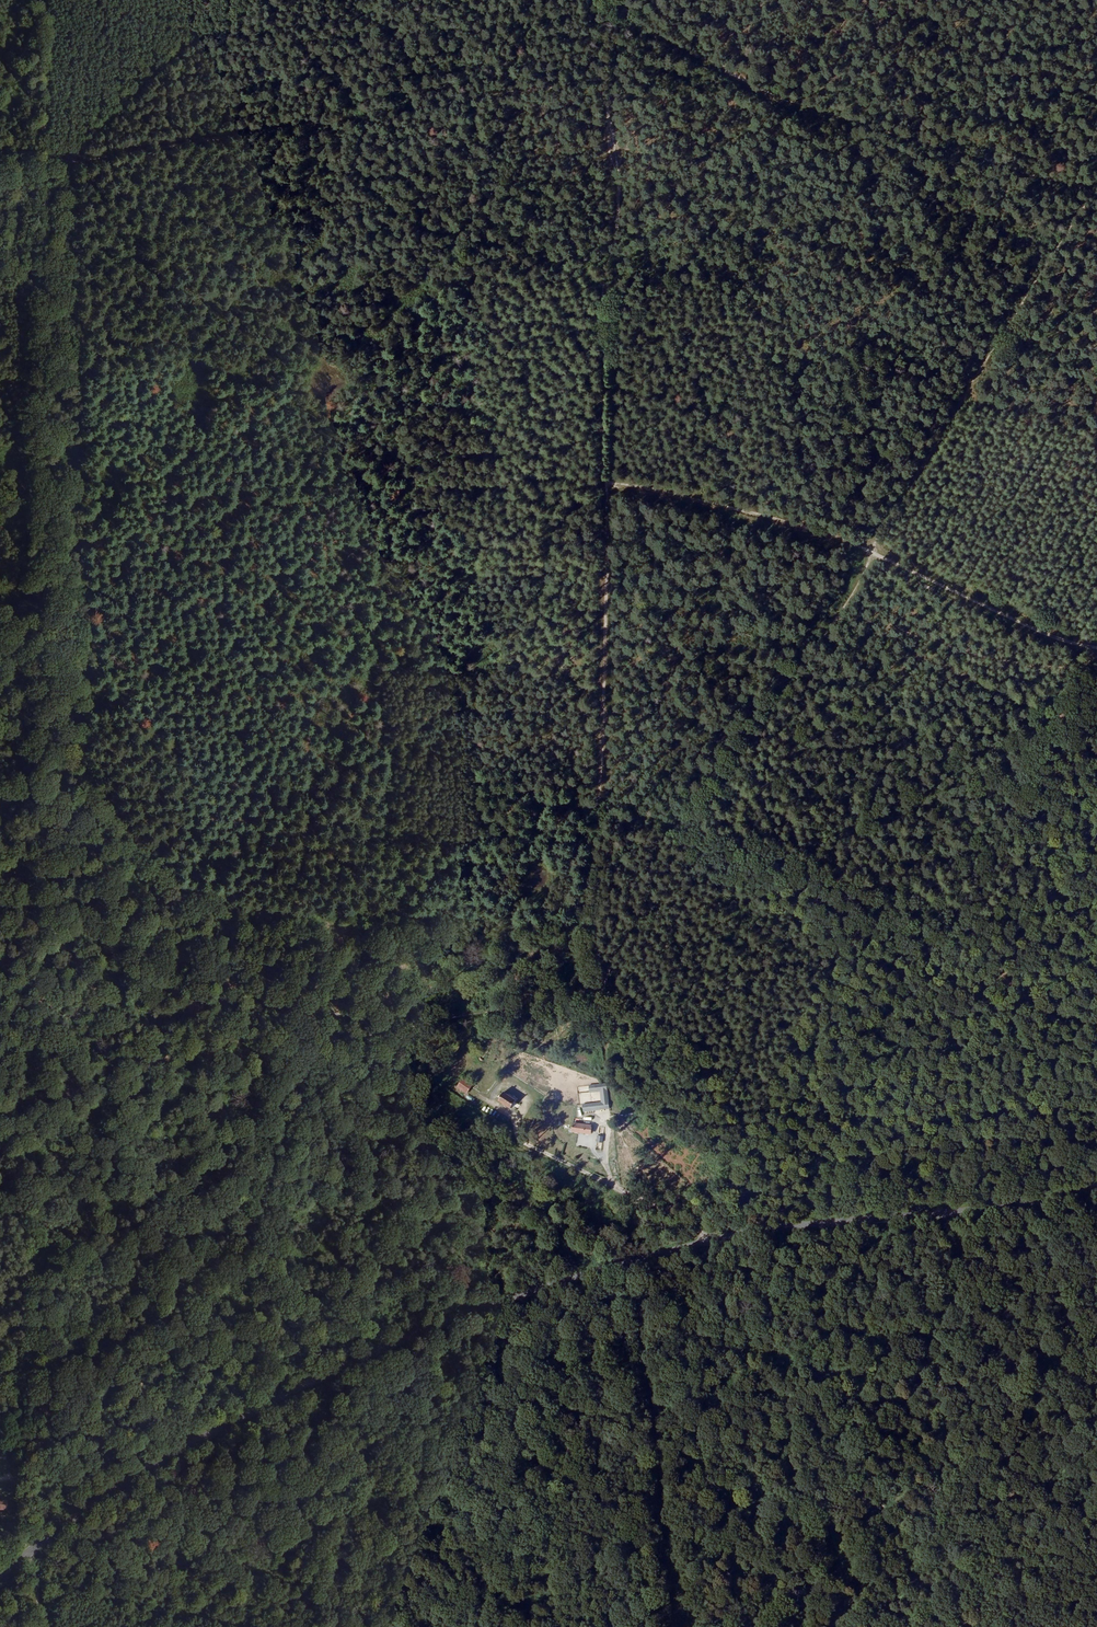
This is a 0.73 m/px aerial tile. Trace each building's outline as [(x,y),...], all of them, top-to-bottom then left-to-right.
[(449,1076),(443,1084),(454,1091),(459,1082),(449,1076)] [(461,1078),(456,1087),(468,1093),(473,1084),(461,1078)] [(603,1082),(586,1083),(587,1091),(597,1090),(604,1089),(603,1082)] [(493,1097),(491,1100),(497,1103),(498,1101),(513,1109),(518,1099),(497,1088),(493,1096),(493,1097)] [(605,1100),(604,1089),(597,1090),(598,1101),(605,1100)] [(598,1101),(580,1103),(580,1111),(606,1107),(605,1100),(598,1101)] [(588,1124),(570,1123),(569,1133),(588,1134),(588,1124)]
